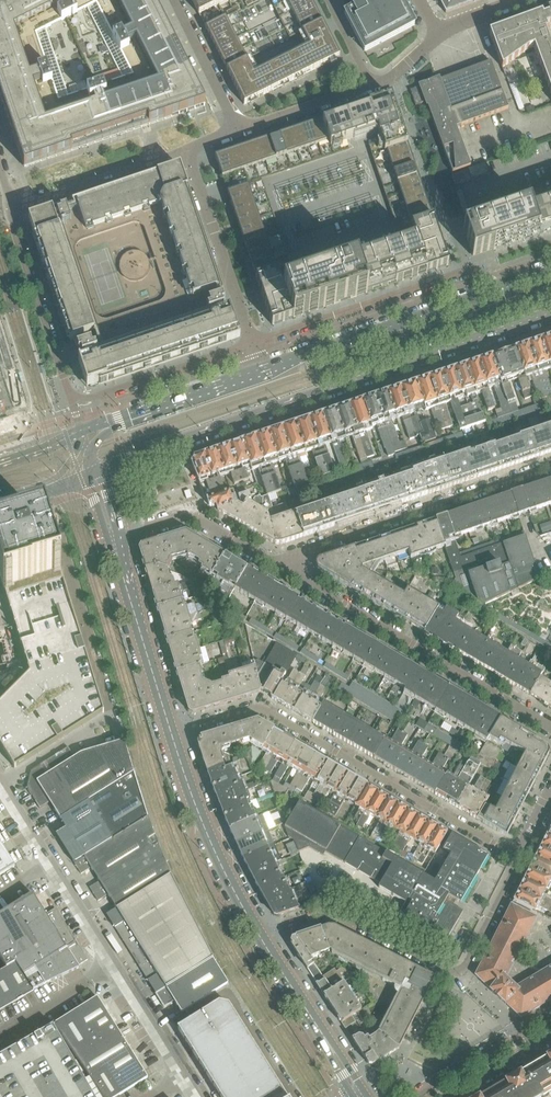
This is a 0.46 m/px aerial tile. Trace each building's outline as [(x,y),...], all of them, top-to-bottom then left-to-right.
[(151,0),(16,0),(0,8),(0,97),(12,133),(24,168),(205,106),(151,0)] [(202,0),(190,0),(198,15),(208,10),(202,0)] [(208,10),(217,6),(214,0),(202,0),(208,10)] [(285,2),(291,13),(310,3),(309,0),(290,0),(285,2)] [(401,0),(342,0),(348,12),(345,14),(365,52),(414,26),(401,0)] [(445,14),(477,2),(483,0),(438,0),(445,14)] [(310,3),(291,13),(296,23),(316,13),(310,3)] [(548,12),(549,15),(543,17),(542,14),(489,33),(502,68),(528,50),(534,48),(550,95),(550,11),(548,12)] [(316,13),(296,23),(301,34),(321,24),(316,13)] [(224,19),(204,29),(210,40),(230,30),(224,19)] [(246,62),(226,72),(243,106),(338,58),(325,31),(321,24),(301,34),(297,36),(300,42),(302,46),(255,70),(250,60),(246,62)] [(230,30),(210,40),(215,51),(235,41),(230,30)] [(235,41),(215,51),(221,61),(241,51),(235,41)] [(241,51),(221,61),(226,72),(246,62),(241,51)] [(456,128),(508,109),(492,65),(439,84),(438,80),(420,87),(410,91),(415,106),(426,103),(452,174),(470,167),(458,135),(456,128)] [(324,121),(322,121),(329,142),(354,134),(355,139),(377,132),(384,153),(386,153),(407,146),(399,121),(396,122),(391,108),(384,111),(381,101),(324,121)] [(329,142),(322,121),(311,125),(318,145),(329,142)] [(318,145),(311,125),(301,128),(308,149),(318,145)] [(308,149),(301,128),(290,132),(297,153),(308,149)] [(297,153),(290,132),(279,135),(286,156),(297,153)] [(286,156),(279,135),(268,139),(276,160),(286,156)] [(276,160),(268,139),(258,143),(265,164),(276,160)] [(265,164),(258,143),(247,146),(254,167),(265,164)] [(254,167),(247,146),(236,150),(243,171),(254,167)] [(411,156),(407,146),(386,153),(390,163),(411,156)] [(243,171),(236,150),(226,154),(233,174),(243,171)] [(233,174),(226,154),(224,154),(215,157),(222,178),(223,178),(233,174)] [(414,167),(411,156),(390,163),(393,174),(414,167)] [(471,180),(484,176),(482,170),(480,165),(469,169),(467,169),(471,180)] [(418,177),(414,167),(393,174),(397,184),(418,177)] [(471,181),(468,170),(451,176),(454,187),(471,181)] [(227,315),(219,291),(178,171),(66,209),(53,213),(52,211),(43,214),(28,219),(70,341),(74,340),(81,362),(78,363),(80,369),(87,389),(110,381),(235,338),(227,315)] [(422,188),(418,177),(397,184),(400,195),(422,188)] [(227,194),(231,204),(251,197),(248,186),(228,193),(227,194)] [(425,198),(422,188),(400,195),(404,205),(425,198)] [(255,208),(251,197),(231,204),(234,215),(255,208)] [(429,209),(425,198),(404,205),(408,216),(429,209)] [(550,231),(550,201),(463,230),(473,258),(493,251),(550,231)] [(259,218),(255,208),(234,215),(238,225),(259,218)] [(432,219),(429,209),(408,216),(411,226),(432,219)] [(262,229),(259,218),(238,225),(242,236),(262,229)] [(448,266),(432,219),(411,226),(415,238),(281,284),(277,272),(256,279),(272,326),(381,289),(448,266)] [(266,240),(262,229),(242,236),(245,247),(266,240)] [(270,251),(266,240),(245,247),(249,258),(270,251)] [(273,261),(270,251),(249,258),(253,268),(273,261)] [(277,272),(273,261),(253,268),(256,279),(277,272)] [(541,341),(550,370),(550,369),(550,337),(541,341)] [(550,370),(541,341),(529,345),(535,364),(548,401),(550,400),(550,390),(545,372),(550,370)] [(548,401),(535,364),(529,345),(515,350),(520,364),(530,398),(532,397),(529,391),(530,390),(527,383),(532,381),(539,399),(533,401),(535,406),(548,401)] [(530,398),(520,364),(515,350),(503,354),(507,364),(513,381),(519,379),(519,381),(518,382),(525,400),(530,398)] [(508,385),(508,384),(513,382),(513,381),(507,364),(503,354),(491,358),(493,364),(510,414),(511,414),(511,413),(509,405),(515,403),(509,385),(508,385)] [(510,414),(493,364),(491,358),(478,362),(479,364),(488,390),(493,388),(504,417),(510,414)] [(488,390),(479,364),(478,362),(467,366),(476,396),(482,394),(488,411),(494,409),(488,390)] [(467,366),(441,375),(450,403),(460,431),(461,431),(467,429),(485,423),(483,414),(476,396),(467,366)] [(450,403),(441,375),(428,379),(445,429),(453,427),(445,405),(450,403)] [(445,429),(428,379),(416,383),(424,410),(425,410),(425,411),(431,410),(438,431),(445,429)] [(420,424),(416,413),(424,410),(416,383),(401,389),(409,415),(414,413),(415,417),(411,419),(417,436),(419,435),(422,443),(423,446),(434,442),(433,440),(435,439),(429,421),(420,424)] [(411,419),(409,415),(401,389),(387,393),(396,419),(397,419),(402,417),(409,440),(417,437),(417,436),(411,419)] [(399,424),(397,419),(396,419),(387,393),(375,397),(383,424),(384,424),(386,428),(385,428),(394,456),(394,455),(395,455),(394,453),(407,449),(409,448),(407,442),(405,443),(404,441),(399,443),(393,426),(399,424)] [(380,425),(383,424),(375,397),(362,402),(372,431),(372,430),(372,428),(377,426),(378,430),(384,448),(388,458),(394,456),(385,428),(381,429),(380,425)] [(525,416),(550,408),(548,401),(535,406),(523,410),(525,416)] [(366,433),(372,431),(362,402),(348,406),(367,462),(375,460),(374,456),(366,433)] [(367,462),(348,406),(336,411),(345,439),(352,437),(360,462),(361,465),(367,462)] [(525,416),(523,410),(511,414),(510,414),(504,417),(498,418),(500,424),(522,417),(525,416)] [(339,441),(345,439),(336,411),(322,415),(332,444),(339,466),(341,471),(348,469),(347,465),(339,441)] [(326,446),(332,444),(322,415),(308,420),(318,449),(320,452),(327,476),(341,471),(339,466),(337,465),(334,466),(333,468),(326,446)] [(500,424),(498,418),(486,422),(488,428),(500,424)] [(314,450),(318,449),(308,420),(295,424),(305,453),(311,451),(321,478),(327,476),(320,452),(315,454),(314,450)] [(299,455),(305,453),(295,424),(282,429),(300,485),(308,483),(299,455)] [(300,485),(282,429),(269,433),(278,462),(285,460),(288,470),(294,487),(300,485)] [(544,430),(527,435),(519,438),(519,439),(507,444),(514,466),(550,453),(550,450),(544,430)] [(272,464),(278,462),(269,433),(256,438),(265,467),(270,465),(271,469),(266,470),(274,494),(281,492),(275,474),(272,464)] [(436,448),(464,439),(462,433),(434,442),(436,448)] [(496,443),(494,436),(488,438),(490,445),(496,443)] [(261,468),(265,467),(256,438),(242,443),(250,468),(251,471),(258,469),(267,496),(268,496),(274,494),(266,470),(262,472),(261,468)] [(407,458),(436,448),(434,442),(423,446),(405,452),(407,458)] [(250,468),(242,443),(229,447),(241,483),(242,483),(249,480),(245,470),(250,468)] [(514,466),(507,444),(495,448),(494,446),(470,455),(478,478),(514,466)] [(241,483),(229,447),(217,451),(225,476),(231,474),(235,485),(238,484),(240,489),(244,488),(242,483),(241,483)] [(225,476),(217,451),(204,455),(218,497),(225,494),(220,478),(225,476)] [(478,478),(470,455),(469,453),(468,451),(460,454),(461,456),(412,473),(412,475),(420,498),(478,478)] [(407,458),(405,452),(395,455),(394,455),(397,461),(407,458)] [(218,497),(204,455),(194,459),(194,458),(192,464),(206,501),(207,501),(218,497)] [(353,475),(374,468),(372,462),(351,469),(353,475)] [(320,486),(353,475),(351,469),(318,480),(320,486)] [(420,498),(412,475),(391,482),(399,505),(420,498)] [(289,496),(320,486),(318,480),(287,491),(289,496)] [(550,505),(550,481),(519,492),(511,495),(518,516),(526,514),(550,505)] [(399,505),(391,482),(369,490),(368,487),(363,489),(364,492),(359,493),(367,516),(399,505)] [(237,504),(235,497),(233,491),(225,494),(218,497),(207,501),(209,506),(213,508),(216,507),(217,511),(237,505),(237,504)] [(258,535),(268,518),(274,508),(272,508),(268,496),(267,496),(261,498),(260,497),(255,498),(253,501),(251,500),(249,493),(248,493),(238,496),(235,497),(237,504),(237,505),(242,508),(235,521),(258,535)] [(367,516),(359,493),(327,504),(334,527),(367,516)] [(518,516),(511,495),(479,506),(486,527),(518,516)] [(303,538),(296,515),(295,513),(294,511),(289,512),(285,504),(284,500),(279,502),(280,506),(278,506),(290,542),(303,538)] [(151,503),(142,506),(145,516),(154,514),(151,503)] [(334,527),(327,504),(305,511),(305,508),(299,511),(300,513),(296,515),(303,538),(334,527)] [(235,521),(242,508),(237,505),(217,511),(218,511),(235,521)] [(290,542),(278,506),(274,508),(268,518),(277,545),(281,545),(290,542)] [(486,527),(479,506),(446,517),(454,538),(486,527)] [(454,538),(446,517),(436,520),(445,547),(448,557),(459,553),(454,538)] [(277,545),(268,518),(258,535),(275,545),(277,545)] [(445,547),(436,520),(401,532),(408,553),(410,559),(445,547)] [(0,703),(0,745),(14,768),(75,731),(104,713),(78,632),(60,574),(44,521),(17,529),(17,530),(0,536),(0,577),(4,591),(7,600),(17,633),(25,660),(30,674),(0,703)] [(539,526),(542,534),(550,531),(550,522),(539,526)] [(404,596),(372,577),(377,567),(378,566),(380,563),(381,562),(408,553),(401,532),(393,535),(386,538),(386,537),(357,547),(358,547),(356,548),(351,550),(351,549),(321,559),(318,560),(317,562),(316,564),(316,566),(317,569),(318,570),(379,606),(385,610),(392,614),(404,596)] [(459,553),(448,557),(455,579),(452,586),(486,606),(539,579),(523,532),(459,553)] [(188,558),(199,540),(186,533),(142,546),(140,550),(146,570),(156,567),(166,571),(166,570),(170,560),(176,558),(186,555),(187,558),(188,558)] [(483,542),(482,537),(472,540),(473,545),(483,542)] [(224,555),(208,546),(199,540),(188,558),(190,557),(199,563),(198,566),(202,568),(201,570),(211,576),(224,555)] [(230,597),(234,590),(246,569),(224,555),(211,576),(212,577),(212,576),(214,578),(210,585),(226,594),(226,595),(230,597)] [(182,595),(181,593),(189,590),(189,587),(196,585),(195,582),(191,583),(190,580),(184,578),(185,584),(178,586),(178,585),(175,585),(173,580),(169,579),(167,570),(166,570),(166,571),(156,567),(146,570),(158,609),(182,601),(180,596),(182,595)] [(255,602),(267,581),(246,569),(234,590),(255,602)] [(275,614),(288,593),(267,581),(255,602),(275,614)] [(424,633),(440,605),(441,605),(427,597),(425,600),(407,590),(404,596),(392,614),(406,622),(411,625),(410,625),(424,633)] [(286,620),(299,600),(288,593),(275,614),(286,620)] [(307,632),(320,612),(299,600),(286,620),(287,620),(307,632)] [(189,617),(186,607),(184,608),(182,601),(158,609),(167,641),(192,634),(190,628),(192,627),(191,624),(202,620),(199,613),(189,617)] [(462,624),(464,620),(458,616),(452,613),(446,609),(440,605),(424,633),(448,647),(462,624)] [(473,608),(470,613),(476,617),(478,612),(473,608)] [(334,648),(346,628),(320,612),(307,632),(334,648)] [(228,623),(226,618),(215,621),(217,626),(228,623)] [(473,662),(485,641),(470,632),(472,630),(462,624),(448,647),(473,662)] [(286,674),(297,656),(276,643),(264,665),(261,663),(254,631),(245,626),(254,662),(260,690),(272,696),(281,681),(282,681),(286,674)] [(365,666),(376,646),(346,628),(334,648),(365,666)] [(202,659),(196,639),(193,640),(192,634),(167,641),(177,673),(200,667),(202,666),(200,660),(202,659)] [(494,675),(508,651),(487,639),(485,641),(473,662),(494,675)] [(395,684),(407,664),(376,646),(365,666),(395,684)] [(527,666),(517,660),(521,653),(511,646),(508,651),(494,675),(516,687),(527,666)] [(223,658),(220,648),(209,651),(212,661),(223,658)] [(529,695),(544,670),(530,661),(527,666),(516,687),(529,695)] [(260,690),(254,662),(253,662),(242,665),(251,696),(258,694),(260,690)] [(405,690),(417,670),(407,664),(395,684),(405,690)] [(251,696),(242,665),(236,667),(238,673),(232,675),(228,676),(229,679),(221,681),(221,684),(212,686),(208,697),(211,708),(251,696)] [(281,705),(303,668),(298,665),(295,671),(293,670),(286,683),(282,681),(281,681),(272,696),(271,699),(281,705)] [(203,682),(201,675),(202,674),(200,667),(177,673),(189,711),(193,713),(211,708),(208,697),(212,686),(203,682)] [(292,711),(307,686),(302,683),(305,677),(309,670),(303,667),(303,668),(281,705),(292,711)] [(435,711),(449,688),(417,670),(405,690),(404,693),(435,711)] [(548,684),(549,682),(550,680),(550,679),(550,677),(550,674),(544,670),(529,695),(538,701),(548,684)] [(320,683),(323,679),(318,676),(311,688),(307,686),(292,711),(301,717),(320,683)] [(318,702),(326,689),(327,690),(332,681),(332,680),(325,676),(323,679),(320,683),(301,717),(312,723),(322,705),(318,702)] [(548,684),(538,701),(550,708),(550,686),(548,684)] [(465,729),(479,706),(449,688),(435,711),(465,729)] [(341,740),(352,721),(323,704),(322,705),(312,723),(324,730),(333,735),(332,735),(341,740)] [(486,742),(500,719),(479,706),(465,729),(486,742)] [(529,793),(546,760),(548,755),(549,752),(549,749),(548,747),(546,746),(500,719),(486,742),(475,761),(490,770),(505,744),(524,754),(510,783),(529,793)] [(252,743),(262,725),(257,721),(201,738),(200,741),(221,751),(222,749),(249,741),(252,743)] [(373,759),(384,740),(352,721),(341,740),(353,747),(373,759)] [(394,771),(405,751),(400,748),(407,736),(413,739),(419,728),(408,722),(402,732),(383,765),(394,771)] [(262,749),(273,731),(262,725),(252,743),(262,749)] [(424,731),(434,737),(437,731),(427,725),(424,731)] [(383,765),(402,732),(397,730),(390,742),(385,739),(384,740),(373,759),(383,765)] [(264,771),(284,737),(273,731),(262,749),(267,752),(258,767),(258,766),(255,772),(261,775),(264,771)] [(437,731),(434,737),(439,740),(442,734),(437,731)] [(442,734),(439,740),(444,743),(447,737),(442,734)] [(284,762),(295,743),(284,737),(264,771),(270,774),(279,759),(284,762)] [(447,737),(444,743),(449,746),(452,740),(447,737)] [(404,777),(423,745),(424,742),(420,740),(418,742),(411,754),(405,751),(394,771),(404,777)] [(452,740),(449,746),(454,749),(457,742),(452,740)] [(60,819),(134,774),(124,741),(110,745),(81,754),(78,756),(74,758),(68,748),(31,771),(27,788),(40,809),(50,803),(60,819)] [(225,770),(219,754),(221,751),(200,741),(199,744),(209,775),(214,788),(237,778),(234,771),(232,772),(231,768),(225,770)] [(457,742),(454,749),(459,751),(462,745),(457,742)] [(294,768),(305,749),(295,743),(284,762),(287,764),(285,767),(282,765),(274,777),(275,777),(272,781),(276,783),(278,779),(281,780),(289,765),(294,768)] [(414,783),(426,763),(421,760),(428,748),(423,745),(404,777),(414,783)] [(467,748),(462,745),(459,751),(464,754),(467,748)] [(254,764),(261,752),(251,747),(252,748),(252,762),(254,764)] [(252,762),(252,748),(241,752),(250,766),(252,766),(252,762)] [(304,774),(315,755),(305,749),(294,768),(298,771),(290,786),(296,790),(303,777),(299,775),(301,772),(304,774)] [(424,789),(443,757),(438,754),(431,766),(426,763),(414,783),(424,789)] [(315,780),(326,761),(315,755),(304,774),(308,776),(306,779),(303,777),(296,790),(301,793),(310,778),(315,780)] [(434,795),(446,775),(441,772),(448,760),(443,757),(424,789),(434,795)] [(455,807),(468,787),(462,783),(473,766),(478,769),(480,765),(470,759),(464,768),(444,801),(455,807)] [(314,806),(317,800),(336,768),(326,761),(315,780),(314,781),(320,784),(313,795),(308,792),(303,800),(314,806)] [(510,772),(514,766),(508,763),(504,769),(510,772)] [(444,801),(464,768),(460,765),(452,777),(447,774),(446,775),(434,795),(444,801)] [(335,793),(346,774),(336,768),(317,800),(322,803),(329,791),(330,790),(335,793)] [(74,864),(148,818),(134,774),(60,819),(66,829),(56,835),(74,864)] [(345,799),(356,779),(346,774),(335,793),(345,799)] [(466,813),(485,780),(480,777),(473,790),(468,787),(455,807),(466,813)] [(248,801),(245,792),(251,789),(255,788),(253,782),(243,787),(241,783),(239,784),(237,778),(214,788),(225,818),(249,808),(247,804),(246,802),(248,801)] [(355,805),(367,785),(356,779),(345,799),(355,805)] [(484,806),(489,799),(483,795),(490,783),(485,780),(466,813),(476,819),(484,806)] [(230,829),(256,818),(253,812),(260,810),(257,803),(287,792),(288,790),(276,783),(272,781),(270,782),(274,794),(256,800),(247,804),(249,808),(225,818),(230,829)] [(506,837),(514,822),(529,793),(510,783),(495,812),(484,806),(476,819),(506,837)] [(363,814),(376,791),(367,785),(355,805),(354,807),(359,810),(354,819),(359,822),(363,815),(363,814)] [(374,818),(387,797),(376,791),(363,814),(363,815),(359,822),(354,829),(359,832),(368,818),(370,816),(374,818)] [(377,839),(397,803),(387,797),(374,818),(379,822),(372,835),(371,835),(372,835),(370,838),(375,842),(377,839)] [(434,882),(299,803),(284,827),(288,838),(293,841),(294,842),(299,852),(309,848),(323,856),(325,852),(380,884),(378,888),(405,904),(393,925),(413,937),(417,931),(425,936),(428,930),(446,941),(463,912),(452,906),(455,901),(460,903),(461,901),(488,857),(451,835),(443,850),(451,854),(434,882)] [(394,830),(407,809),(397,803),(377,839),(382,841),(390,828),(394,830)] [(395,853),(417,815),(407,809),(394,830),(399,833),(393,845),(388,842),(385,847),(395,853)] [(273,840),(269,831),(269,830),(263,815),(256,818),(230,829),(243,859),(267,848),(265,844),(273,840)] [(414,842),(427,821),(417,815),(395,853),(399,856),(401,853),(402,853),(410,839),(414,842)] [(170,875),(148,818),(74,864),(81,875),(91,868),(99,882),(93,886),(95,886),(95,887),(94,887),(93,887),(92,888),(92,890),(92,891),(94,892),(93,893),(92,893),(98,902),(108,895),(116,909),(170,875)] [(282,824),(280,819),(272,822),(274,828),(282,824)] [(415,865),(437,827),(427,821),(414,842),(419,845),(412,857),(407,855),(405,859),(415,865)] [(435,854),(447,833),(437,827),(415,865),(417,862),(422,865),(428,855),(430,851),(435,854)] [(547,835),(547,836),(541,846),(550,851),(550,837),(547,835)] [(299,853),(299,852),(294,842),(286,846),(290,857),(299,853)] [(0,843),(0,876),(15,866),(0,843)] [(281,861),(274,846),(268,848),(267,848),(243,859),(259,889),(281,879),(281,878),(275,864),(278,862),(280,866),(286,863),(285,859),(281,861)] [(541,846),(536,857),(550,865),(550,851),(541,846)] [(536,857),(530,868),(550,879),(550,865),(536,857)] [(530,868),(525,878),(546,890),(548,885),(550,886),(550,879),(530,868)] [(212,959),(170,875),(116,909),(124,922),(114,928),(148,981),(158,975),(166,988),(212,959)] [(289,892),(283,878),(283,877),(281,878),(281,879),(259,889),(272,914),(278,916),(298,909),(291,892),(289,892)] [(546,890),(525,878),(519,889),(550,906),(550,898),(544,894),(546,890)] [(321,900),(313,882),(306,886),(315,903),(321,900)] [(519,889),(513,901),(535,912),(537,906),(550,914),(550,906),(519,889)] [(57,911),(55,909),(45,915),(32,894),(0,915),(0,957),(6,968),(16,963),(32,989),(33,991),(51,983),(79,970),(78,967),(88,960),(57,911)] [(550,1000),(550,966),(515,987),(506,979),(537,918),(511,905),(487,952),(475,976),(490,990),(490,991),(505,1005),(505,1004),(520,1018),(535,1009),(550,1000)] [(399,1049),(421,1005),(433,982),(434,978),(431,976),(334,927),(328,926),(320,929),(327,950),(331,949),(331,951),(333,952),(334,950),(342,954),(341,956),(346,959),(348,957),(355,961),(354,963),(360,966),(361,964),(369,968),(368,970),(383,978),(381,980),(391,985),(393,982),(389,980),(392,975),(396,977),(394,981),(402,985),(405,981),(408,983),(411,989),(409,992),(404,990),(397,1003),(395,1003),(391,1009),(393,1010),(389,1017),(387,1016),(383,1023),(381,1022),(379,1027),(380,1028),(378,1032),(378,1033),(399,1049)] [(327,950),(320,929),(295,938),(311,959),(328,952),(327,950)] [(311,959),(295,938),(291,939),(290,943),(317,985),(324,981),(331,992),(343,983),(353,976),(340,969),(336,972),(334,970),(326,975),(319,964),(315,966),(312,962),(313,962),(311,959)] [(181,1013),(228,984),(213,959),(156,995),(164,1008),(174,1001),(181,1013)] [(6,968),(0,972),(0,999),(5,1008),(33,991),(32,989),(16,963),(6,968)] [(331,992),(324,981),(317,985),(324,996),(331,992)] [(361,1011),(353,998),(343,983),(331,992),(324,996),(342,1024),(356,1014),(361,1011)] [(358,999),(364,995),(361,991),(355,995),(358,999)] [(130,1051),(97,998),(54,1024),(55,1025),(75,1055),(89,1076),(102,1096),(118,1096),(147,1078),(130,1051)] [(177,1029),(178,1030),(184,1040),(185,1041),(191,1051),(192,1052),(198,1062),(198,1063),(199,1063),(205,1073),(205,1075),(206,1074),(212,1084),(212,1085),(212,1086),(213,1086),(219,1096),(220,1096),(285,1096),(281,1090),(281,1089),(280,1088),(274,1078),(273,1077),(267,1067),(267,1066),(266,1066),(260,1056),(260,1055),(259,1055),(253,1045),(253,1044),(252,1044),(246,1034),(246,1032),(245,1033),(239,1023),(239,1022),(239,1021),(238,1021),(232,1011),(232,1010),(231,1010),(228,1005),(218,1003),(213,1006),(211,1007),(212,1007),(201,1014),(201,1013),(200,1014),(190,1021),(190,1020),(188,1021),(189,1022),(178,1028),(177,1028),(177,1029)] [(354,1027),(352,1025),(355,1023),(357,1021),(359,1025),(363,1022),(360,1017),(359,1018),(356,1014),(342,1024),(352,1039),(358,1035),(353,1027),(354,1027)] [(89,1076),(75,1055),(55,1025),(0,1056),(0,1096),(102,1096),(89,1076)] [(399,1049),(378,1033),(375,1036),(369,1040),(381,1060),(397,1050),(399,1049)] [(381,1060),(369,1040),(367,1037),(364,1039),(362,1037),(358,1036),(352,1040),(368,1064),(373,1065),(381,1060)] [(445,1047),(448,1040),(443,1038),(440,1045),(445,1047)] [(546,1057),(546,1058),(524,1071),(520,1073),(512,1077),(523,1096),(543,1096),(550,1092),(550,1054),(546,1057)] [(505,1082),(480,1096),(523,1096),(512,1077),(505,1082)]
